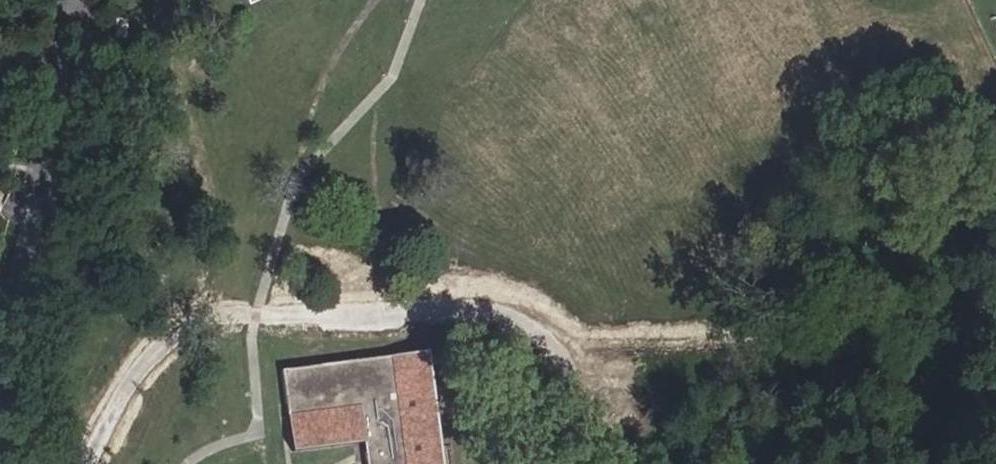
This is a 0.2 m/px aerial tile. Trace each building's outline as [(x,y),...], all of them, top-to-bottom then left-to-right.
[(413,353),(279,370),(290,451),(361,441),(383,438),(384,448),(363,451),(364,463),(427,463),(413,353)] [(384,448),(383,438),(361,441),(363,451),(384,448)]
